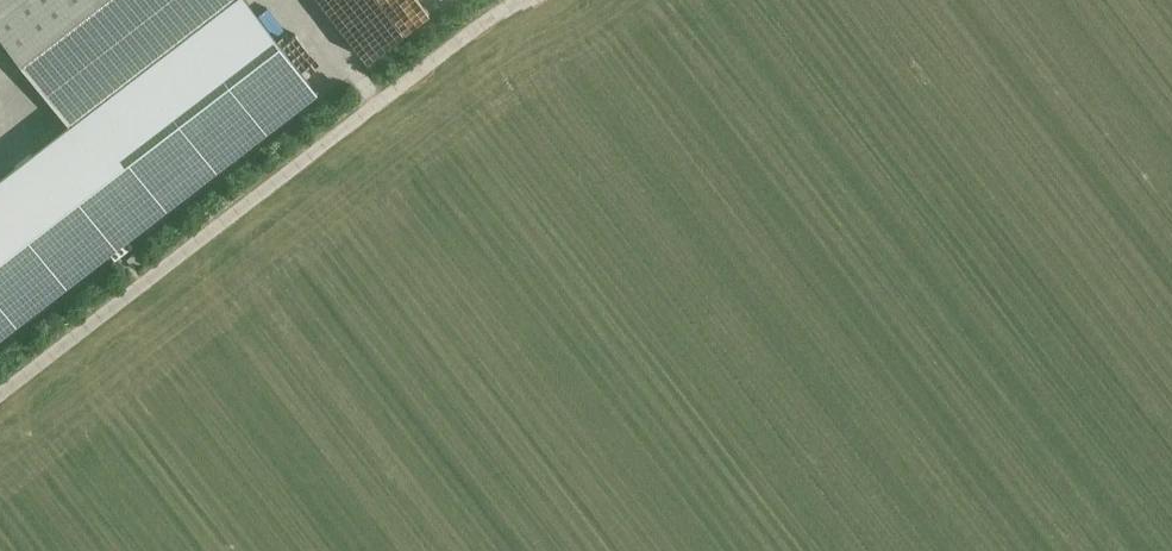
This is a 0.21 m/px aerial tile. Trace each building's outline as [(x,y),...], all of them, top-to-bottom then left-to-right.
[(69,120),(0,175),(0,334),(126,237),(124,235),(144,220),(145,222),(316,89),(247,0),(224,0),(69,120)] [(25,127),(0,91),(0,144),(25,127)]
